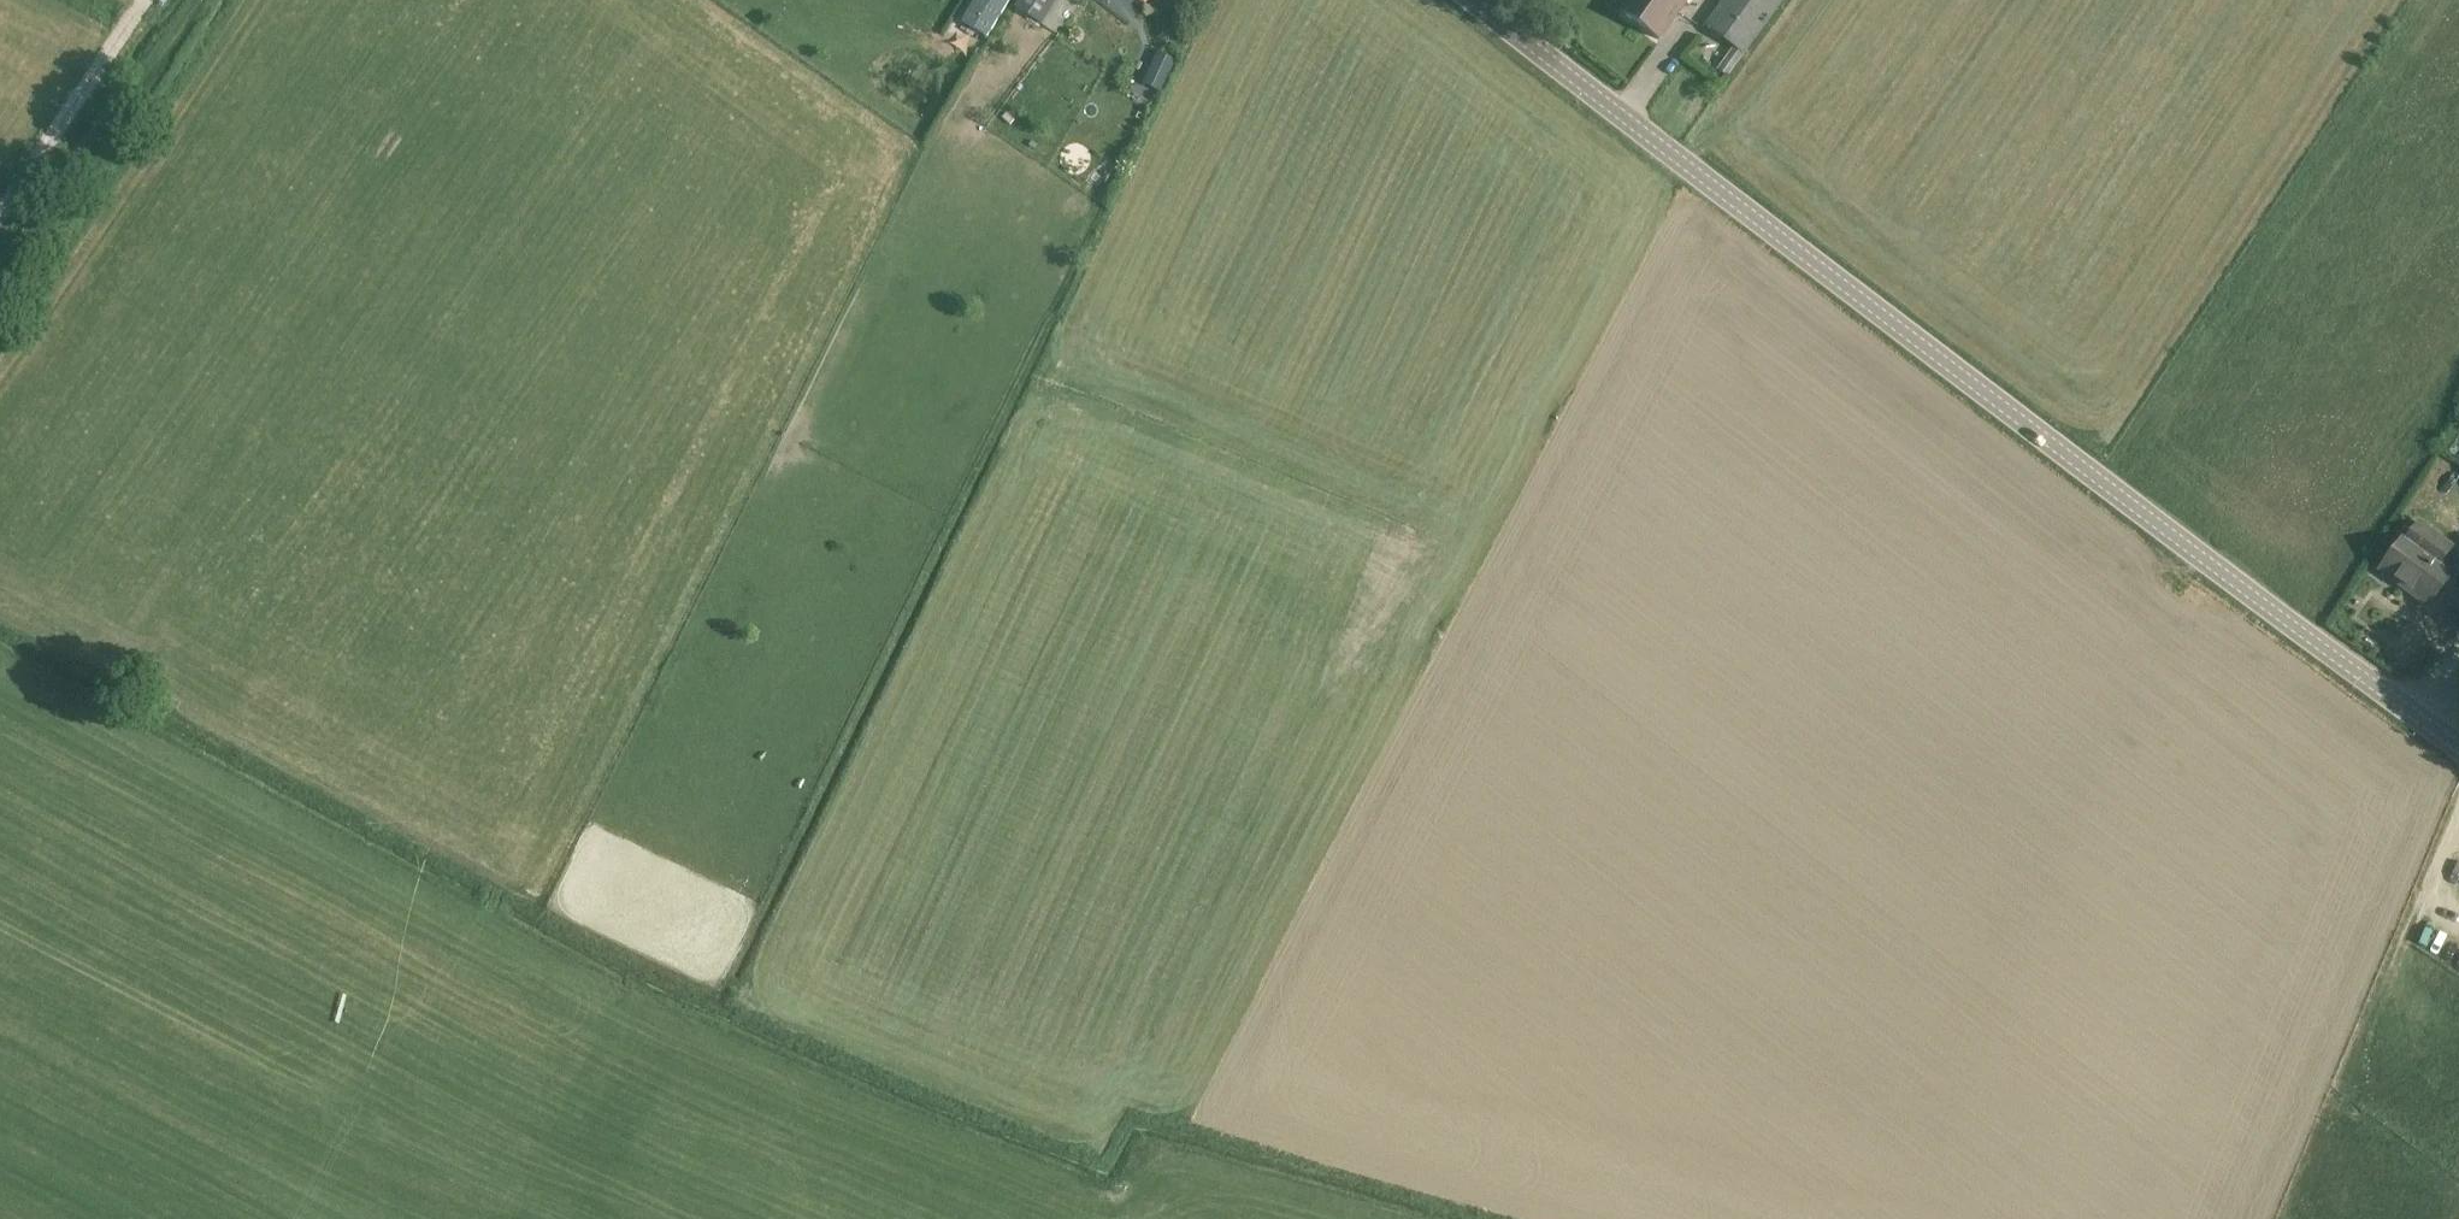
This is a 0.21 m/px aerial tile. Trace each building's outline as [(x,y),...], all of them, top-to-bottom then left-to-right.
[(962,23),(987,38),(1011,0),(976,0),(962,23)] [(1016,8),(1041,23),(1055,0),(1021,0),(1016,8)] [(1623,12),(1660,39),(1689,0),(1632,0),(1623,12)] [(1745,57),(1786,0),(1724,0),(1704,27),(1732,47),(1716,68),(1727,77),(1744,56),(1745,57)] [(1154,53),(1144,84),(1162,90),(1172,59),(1154,53)] [(2403,571),(2395,582),(2430,607),(2454,574),(2435,560),(2447,543),(2419,522),(2408,538),(2407,538),(2390,562),(2403,571)]
